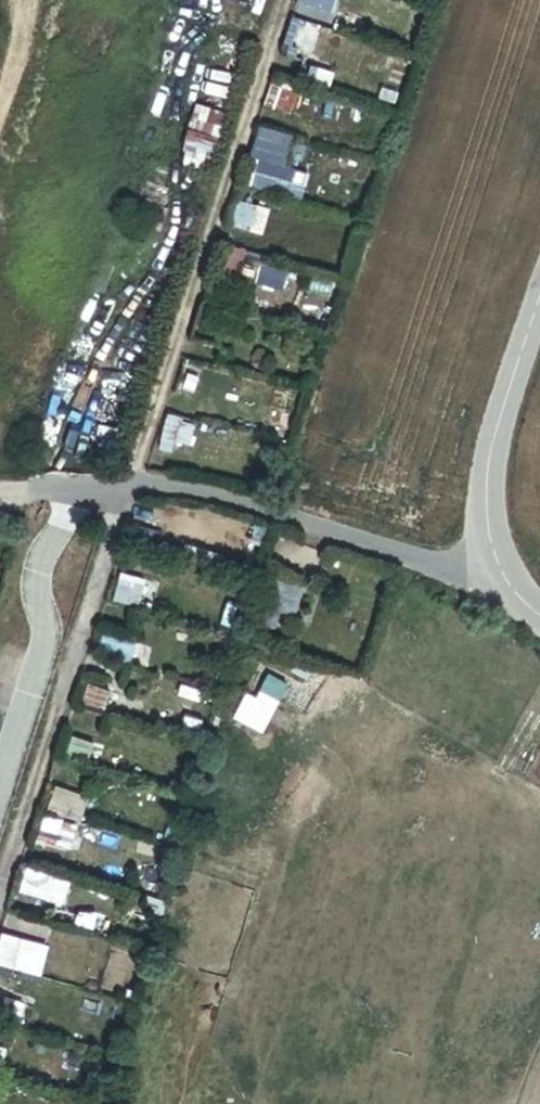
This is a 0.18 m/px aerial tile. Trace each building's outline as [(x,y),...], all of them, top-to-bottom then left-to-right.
[(297,4),(322,10),(325,0),(299,0),(297,4)] [(287,58),(312,65),(322,29),(292,20),(284,45),(290,46),(287,58)] [(271,86),(263,107),(304,122),(312,100),(297,94),(298,87),(283,82),(281,90),(271,86)] [(127,238),(148,245),(151,235),(154,236),(169,190),(163,188),(168,170),(150,164),(127,238)] [(239,203),(232,228),(250,233),(257,208),(239,203)] [(227,252),(220,274),(255,286),(264,258),(233,250),(232,254),(227,252)] [(188,369),(181,393),(196,398),(204,374),(188,369)] [(166,421),(160,452),(173,454),(175,445),(189,448),(194,427),(166,421)] [(120,575),(113,602),(137,608),(144,582),(120,575)] [(273,579),(266,600),(256,597),(254,606),(263,609),(257,626),(275,631),(280,614),(295,618),(303,588),(273,579)] [(102,637),(97,657),(131,665),(136,645),(102,637)] [(88,686),(80,711),(103,718),(111,693),(88,686)] [(177,773),(172,788),(185,792),(190,777),(177,773)] [(89,799),(55,788),(47,813),(80,824),(89,799)] [(179,798),(175,811),(186,814),(189,801),(179,798)] [(43,818),(37,843),(71,852),(77,828),(43,818)] [(167,829),(162,842),(177,847),(181,834),(167,829)] [(27,870),(20,892),(63,904),(69,882),(27,870)] [(0,945),(0,966),(38,976),(46,948),(2,936),(0,945)] [(14,1025),(22,1000),(7,995),(5,999),(0,997),(0,1020),(14,1025)]
